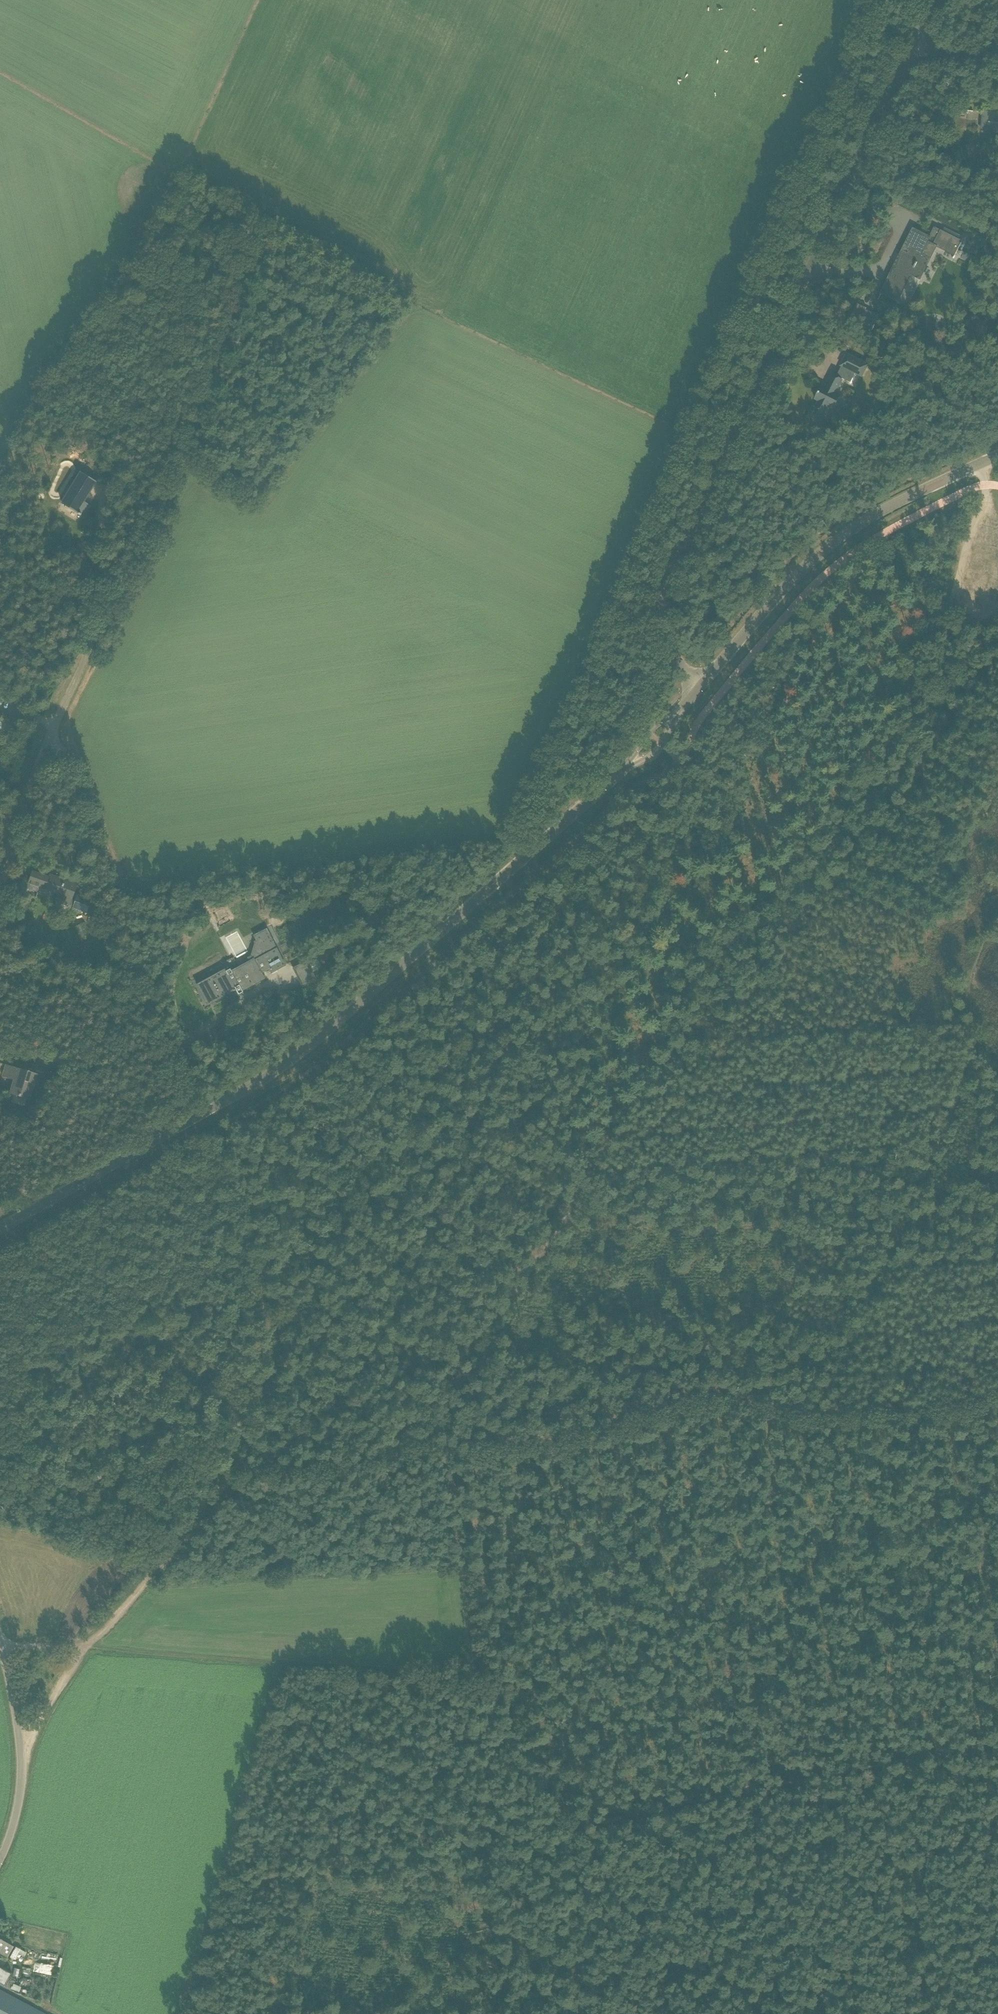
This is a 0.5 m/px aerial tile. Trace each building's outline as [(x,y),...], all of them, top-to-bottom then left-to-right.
[(980,130),(997,132),(997,113),(994,113),(986,112),(982,112),(980,130)] [(933,244),(932,245),(954,256),(962,241),(934,227),(929,237),(913,229),(881,293),(898,302),(911,276),(920,280),(931,257),(922,253),(928,241),(933,244)] [(857,303),(848,323),(870,334),(875,325),(861,318),(866,308),(859,305),(860,304),(857,303)] [(841,367),(837,376),(850,383),(855,374),(862,377),(868,364),(846,353),(839,366),(841,367)] [(814,399),(818,401),(815,407),(825,413),(829,406),(833,409),(840,395),(836,393),(842,380),(831,374),(825,387),(821,386),(814,399)] [(84,503),(96,483),(79,473),(60,503),(80,516),(80,515),(83,517),(90,506),(84,503)] [(75,552),(82,555),(86,546),(79,543),(75,552)] [(25,693),(22,704),(33,707),(36,695),(25,693)] [(55,901),(68,907),(70,899),(72,899),(77,885),(52,876),(51,879),(32,872),(26,888),(37,892),(39,888),(57,894),(55,901)] [(77,895),(76,898),(72,908),(86,913),(89,903),(90,900),(77,895)] [(254,943),(250,955),(247,957),(249,961),(231,970),(230,969),(229,970),(227,967),(208,977),(209,979),(200,984),(211,1003),(228,993),(227,991),(233,987),(238,995),(242,992),(241,991),(262,979),(259,974),(274,966),(276,970),(284,965),(280,956),(266,928),(252,935),(255,941),(253,942),(254,943)] [(233,964),(230,959),(194,978),(197,983),(233,964)] [(306,960),(292,968),(303,989),(316,982),(306,960)] [(10,1094),(29,1100),(37,1074),(6,1065),(2,1077),(14,1080),(10,1094)] [(7,1957),(13,1946),(0,1938),(0,1953),(7,1957)] [(3,1987),(11,1972),(0,1966),(0,1985),(3,1987)] [(5,1992),(0,1990),(0,2013),(45,2013),(5,1992)]
